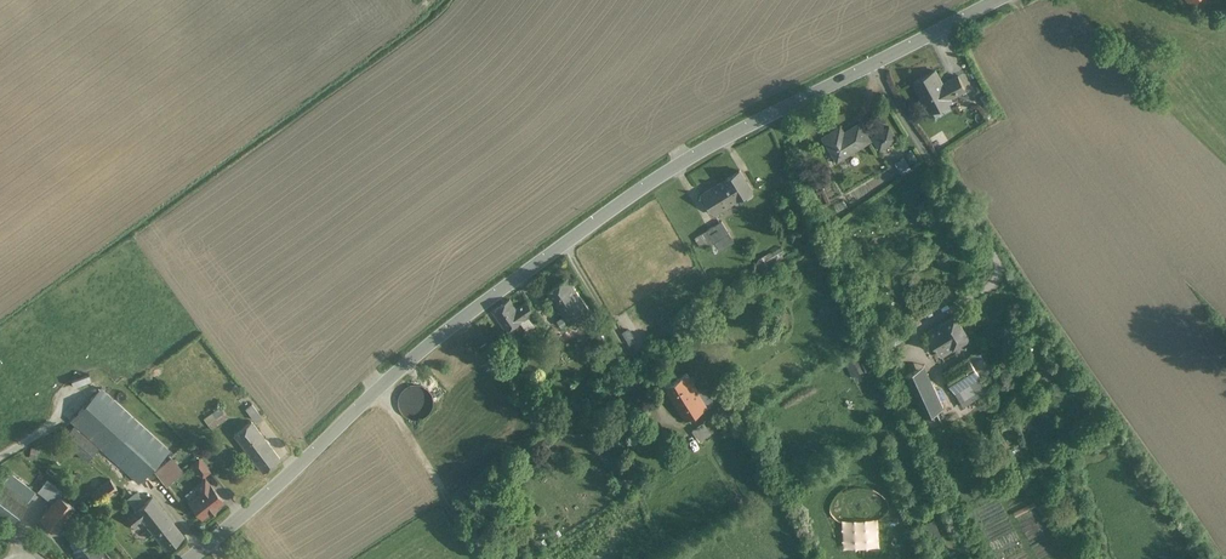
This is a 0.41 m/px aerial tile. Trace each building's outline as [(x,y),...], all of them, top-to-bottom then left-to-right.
[(942,84),(935,71),(914,82),(929,110),(950,99),(950,98),(959,94),(951,80),(942,84)] [(966,90),(958,76),(951,80),(959,94),(966,90)] [(860,123),(838,137),(834,131),(824,137),(838,160),(870,140),(860,123)] [(889,127),(881,132),(889,144),(897,139),(889,127)] [(881,132),(873,137),(880,150),(889,144),(881,132)] [(895,162),(901,175),(911,170),(905,157),(895,162)] [(739,170),(724,180),(725,180),(701,195),(714,215),(737,200),(737,201),(752,191),(739,170)] [(721,221),(706,231),(700,234),(706,243),(712,239),(714,243),(729,234),(721,221)] [(700,234),(695,238),(700,246),(706,243),(700,234)] [(729,234),(714,243),(712,239),(706,243),(708,247),(710,246),(715,254),(724,249),(723,247),(733,241),(729,234)] [(781,249),(763,256),(765,263),(784,255),(781,249)] [(567,278),(547,292),(557,306),(577,292),(567,278)] [(577,292),(557,306),(564,316),(568,322),(570,323),(589,310),(577,292)] [(516,309),(510,300),(492,311),(507,332),(522,322),(524,320),(516,309)] [(527,301),(516,309),(524,320),(535,312),(527,301)] [(524,320),(522,322),(528,331),(542,322),(535,312),(524,320)] [(568,322),(564,316),(558,321),(562,326),(568,322)] [(956,316),(940,325),(941,326),(927,334),(935,347),(934,348),(936,351),(937,351),(941,357),(943,356),(942,355),(970,339),(956,316)] [(635,340),(628,330),(623,333),(629,344),(635,340)] [(494,355),(486,343),(480,347),(488,359),(494,355)] [(845,359),(852,377),(873,368),(866,350),(845,359)] [(617,355),(593,372),(598,379),(622,362),(617,355)] [(969,358),(944,373),(956,393),(981,377),(969,358)] [(923,366),(913,371),(921,387),(931,382),(923,366)] [(913,371),(901,376),(909,393),(921,387),(913,371)] [(707,407),(687,374),(665,387),(686,420),(707,407)] [(990,392),(981,377),(956,393),(965,407),(990,392)] [(931,382),(921,387),(909,393),(921,419),(943,408),(931,382)] [(619,384),(606,392),(615,405),(628,396),(619,384)] [(747,411),(734,389),(728,394),(741,415),(747,411)] [(97,397),(71,422),(78,429),(104,404),(97,397)] [(168,424),(143,399),(129,413),(154,438),(168,424)] [(166,461),(104,404),(78,429),(138,483),(146,476),(154,470),(166,461)] [(260,416),(253,405),(246,409),(253,420),(260,416)] [(205,418),(212,428),(228,417),(221,407),(205,418)] [(251,421),(233,434),(241,445),(259,431),(251,421)] [(704,424),(692,431),(699,442),(711,434),(704,424)] [(259,431),(241,445),(261,471),(279,458),(259,431)] [(105,464),(110,458),(107,455),(99,463),(103,467),(99,471),(102,474),(98,479),(103,484),(110,479),(110,480),(116,474),(105,464)] [(166,461),(154,470),(166,485),(183,472),(171,457),(166,461)] [(121,468),(110,458),(105,464),(116,474),(121,468)] [(209,471),(199,458),(192,464),(202,477),(209,471)] [(14,524),(36,494),(10,475),(0,489),(0,514),(14,524)] [(210,485),(205,478),(194,487),(199,493),(189,501),(202,517),(209,511),(210,513),(216,508),(215,506),(223,500),(210,485)] [(53,502),(58,495),(62,490),(49,479),(40,492),(53,502)] [(103,484),(90,494),(98,504),(118,489),(110,480),(110,479),(103,484)] [(53,502),(40,520),(56,532),(75,507),(58,495),(53,502)] [(152,497),(125,517),(133,527),(143,519),(148,526),(165,513),(152,497)] [(165,513),(148,526),(166,549),(183,536),(165,513)] [(92,537),(73,552),(79,558),(110,558),(92,537)]
